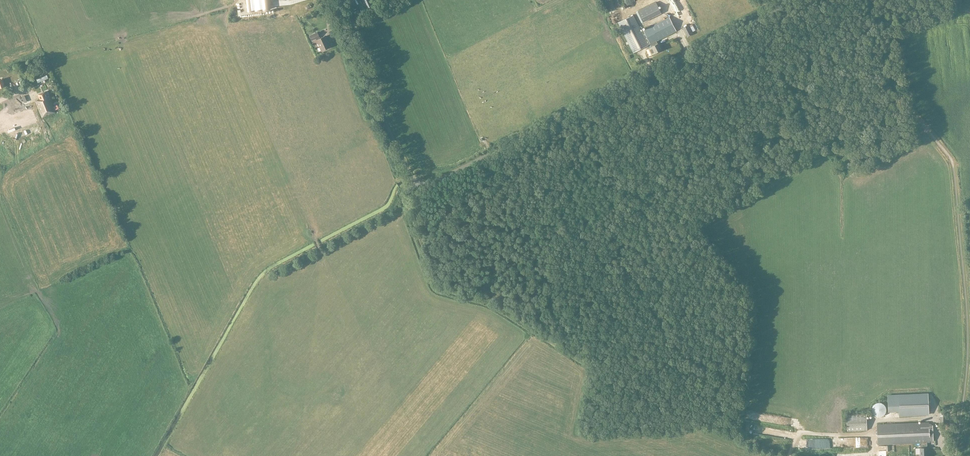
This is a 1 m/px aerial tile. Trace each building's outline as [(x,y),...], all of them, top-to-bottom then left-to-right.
[(246,12),(270,9),(269,0),(245,0),(246,12)] [(367,11),(373,8),(370,0),(362,0),(367,11)] [(609,11),(614,9),(611,0),(604,0),(609,11)] [(627,9),(634,7),(632,0),(624,0),(627,9)] [(656,2),(638,11),(643,22),(661,13),(656,2)] [(671,7),(673,14),(679,12),(676,5),(671,7)] [(633,15),(618,23),(633,53),(651,44),(652,47),(648,49),(651,56),(661,51),(658,44),(657,44),(656,42),(676,31),(669,18),(641,32),(633,15)] [(687,37),(693,33),(689,24),(682,28),(687,37)] [(319,38),(317,32),(309,36),(311,41),(315,39),(321,51),(329,47),(324,36),(319,38)] [(40,100),(35,102),(42,118),(55,112),(49,96),(47,97),(45,92),(37,95),(40,100)] [(928,415),(927,394),(887,396),(888,412),(899,412),(899,416),(928,415)] [(880,403),(879,403),(877,403),(876,403),(875,404),(874,404),(873,405),(872,406),(872,408),(871,409),(871,411),(872,412),(873,414),(874,415),(875,416),(876,417),(877,417),(879,417),(881,416),(883,416),(884,415),(885,413),(886,412),(886,411),(886,408),(885,407),(884,405),(883,404),(882,403),(880,403)] [(867,430),(866,414),(846,415),(847,431),(867,430)] [(915,443),(915,445),(920,445),(920,448),(920,455),(928,455),(928,448),(927,448),(927,443),(929,443),(929,423),(877,425),(878,445),(915,443)]
